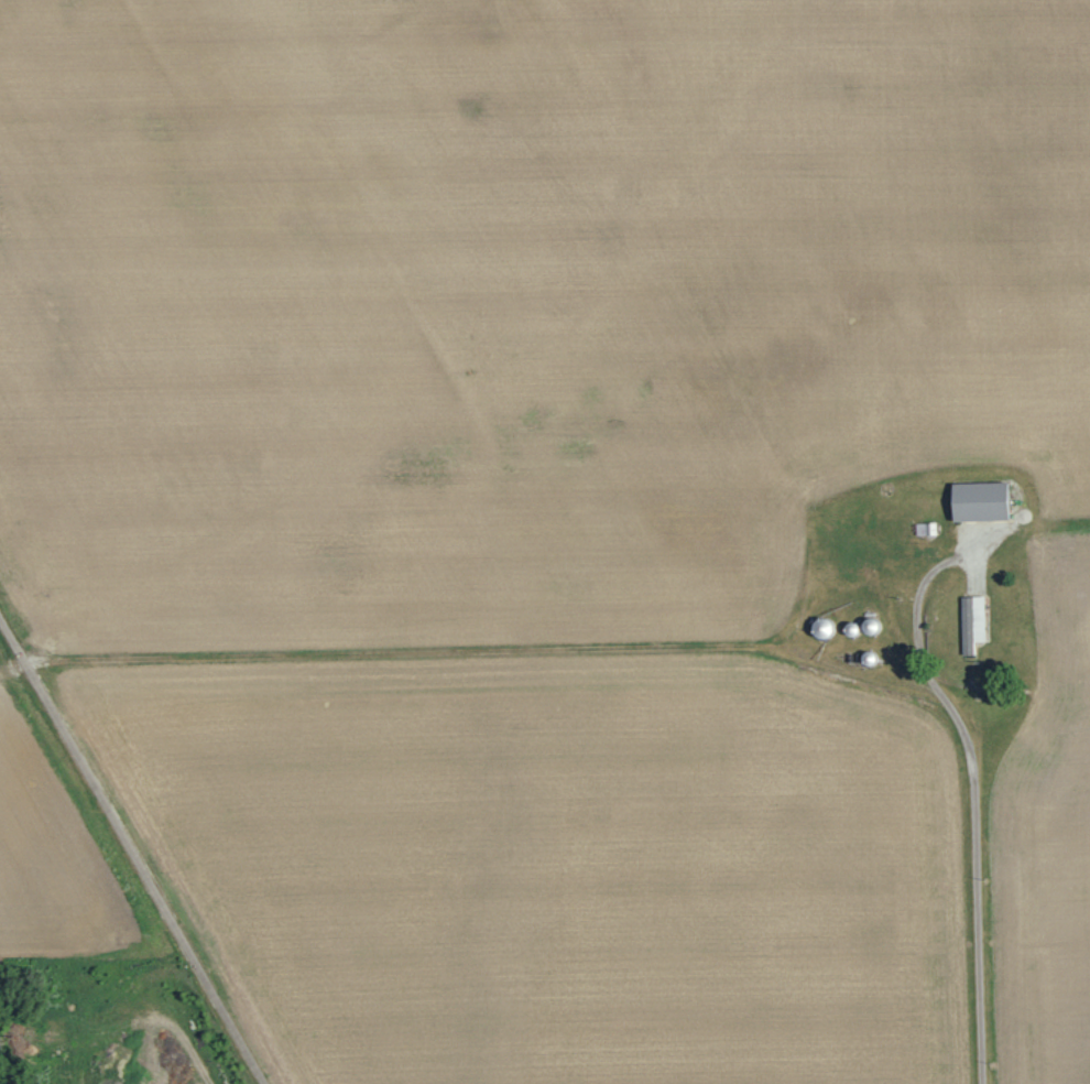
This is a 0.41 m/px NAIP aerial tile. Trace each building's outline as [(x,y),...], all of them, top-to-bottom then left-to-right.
[(1008,520),(1007,482),(952,483),(953,521),(1008,520)] [(935,523),(914,524),(915,536),(935,534),(935,523)] [(961,597),(963,655),(974,655),(974,642),(985,641),(984,596),(961,597)] [(860,624),(869,637),(881,629),(872,616),(860,624)]
